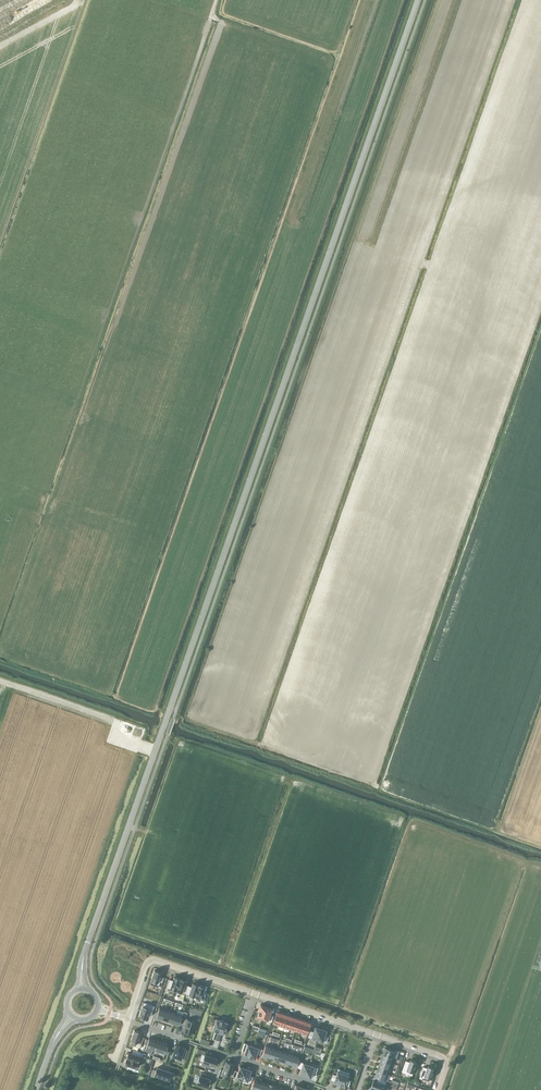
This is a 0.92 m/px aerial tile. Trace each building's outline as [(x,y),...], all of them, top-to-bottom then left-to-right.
[(154,970),(150,984),(160,988),(162,982),(164,977),(160,976),(161,972),(154,970)] [(169,981),(167,987),(176,990),(180,979),(174,977),(172,982),(169,981)] [(186,981),(180,979),(176,990),(185,994),(187,987),(184,986),(186,981)] [(191,988),(187,987),(185,994),(194,997),(198,985),(192,983),(191,988)] [(204,987),(198,985),(194,997),(193,999),(199,1001),(200,998),(204,1000),(206,992),(205,993),(202,992),(204,987)] [(144,1002),(139,1016),(145,1018),(147,1015),(151,1016),(154,1006),(144,1002)] [(256,1017),(262,1019),(266,1007),(260,1005),(256,1017)] [(156,1018),(162,1020),(165,1009),(159,1007),(156,1018)] [(266,1007),(262,1019),(271,1021),(273,1015),(270,1014),(272,1009),(266,1007)] [(162,1020),(167,1022),(171,1011),(165,1009),(162,1020)] [(167,1022),(173,1024),(176,1013),(171,1011),(167,1022)] [(277,1011),(273,1024),(279,1026),(283,1013),(277,1011)] [(173,1024),(179,1026),(182,1015),(176,1013),(173,1024)] [(283,1013),(279,1026),(284,1027),(288,1014),(283,1013)] [(288,1014),(284,1027),(290,1029),(294,1016),(288,1014)] [(294,1016),(290,1029),(295,1031),(300,1018),(294,1016)] [(185,1026),(183,1031),(191,1034),(194,1027),(195,1027),(196,1023),(195,1023),(195,1022),(187,1019),(188,1019),(184,1017),(182,1025),(185,1026)] [(215,1031),(212,1038),(216,1039),(222,1020),(216,1018),(216,1019),(213,1018),(211,1024),(214,1025),(212,1030),(215,1031)] [(300,1018),(295,1031),(301,1033),(305,1020),(300,1018)] [(216,1039),(219,1041),(221,1033),(224,1034),(226,1029),(228,1030),(230,1024),(228,1023),(228,1022),(222,1020),(216,1039)] [(311,1022),(305,1020),(301,1033),(307,1035),(311,1022)] [(308,1037),(317,1040),(321,1028),(315,1026),(313,1031),(310,1030),(308,1037)] [(327,1030),(321,1028),(317,1040),(326,1043),(328,1037),(325,1035),(327,1030)] [(140,1047),(144,1037),(139,1036),(141,1032),(134,1030),(130,1044),(140,1047)] [(152,1050),(156,1039),(149,1037),(145,1050),(152,1052),(152,1050)] [(158,1052),(162,1041),(156,1039),(152,1050),(158,1052)] [(165,1054),(168,1043),(162,1041),(158,1052),(165,1054)] [(245,1050),(243,1055),(249,1057),(253,1046),(244,1042),(242,1049),(245,1050)] [(182,1046),(177,1045),(173,1056),(180,1058),(180,1060),(183,1061),(187,1050),(184,1049),(184,1048),(181,1047),(182,1046)] [(262,1056),(268,1057),(271,1047),(265,1045),(262,1056)] [(262,1049),(253,1046),(249,1057),(255,1059),(257,1054),(260,1055),(262,1049)] [(268,1057),(273,1059),(277,1049),(271,1047),(268,1057)] [(385,1048),(383,1054),(394,1057),(396,1051),(385,1047),(385,1048)] [(273,1059),(279,1061),(282,1051),(277,1049),(273,1059)] [(141,1052),(135,1050),(133,1054),(128,1052),(126,1058),(138,1062),(141,1052)] [(285,1063),(288,1053),(282,1051),(279,1061),(285,1063)] [(290,1065),(294,1054),(288,1053),(285,1063),(290,1065)] [(214,1066),(217,1058),(205,1054),(202,1062),(204,1062),(202,1065),(209,1067),(210,1064),(214,1066)] [(296,1067),(299,1056),(294,1054),(290,1065),(296,1067)] [(394,1057),(383,1054),(381,1059),(392,1063),(394,1057)] [(126,1058),(124,1064),(129,1065),(128,1069),(135,1071),(138,1062),(126,1058)] [(390,1069),(392,1063),(381,1059),(379,1065),(390,1069)] [(402,1072),(412,1076),(417,1062),(411,1059),(408,1067),(404,1065),(402,1072)] [(231,1070),(233,1064),(226,1061),(222,1073),(231,1076),(233,1070),(231,1070)] [(309,1064),(300,1061),(297,1067),(301,1069),(299,1074),(305,1076),(309,1064)] [(309,1064),(305,1076),(311,1078),(313,1073),(316,1074),(318,1067),(309,1064)] [(379,1065),(377,1070),(388,1074),(390,1069),(379,1065)] [(419,1078),(430,1082),(435,1068),(428,1065),(426,1073),(422,1071),(419,1078)] [(242,1080),(246,1068),(240,1066),(238,1071),(235,1070),(232,1076),(242,1080)] [(151,1076),(154,1077),(155,1075),(169,1079),(172,1072),(165,1070),(162,1069),(157,1067),(156,1070),(153,1069),(151,1076)] [(251,1083),(253,1076),(250,1075),(252,1070),(246,1068),(242,1080),(251,1083)] [(333,1082),(339,1085),(344,1070),(338,1068),(336,1075),(333,1074),(331,1080),(334,1081),(333,1082)] [(350,1072),(344,1070),(339,1085),(345,1087),(345,1085),(349,1086),(351,1080),(347,1079),(350,1072)] [(375,1076),(388,1081),(390,1075),(388,1074),(377,1070),(375,1076)] [(208,1082),(209,1079),(208,1078),(209,1075),(202,1073),(201,1076),(200,1076),(197,1083),(207,1086),(209,1082),(208,1082)] [(254,1079),(250,1089),(257,1089),(260,1080),(254,1079)] [(381,1089),(383,1089),(386,1081),(380,1079),(379,1083),(374,1081),(372,1087),(381,1089)] [(257,1089),(263,1089),(265,1082),(260,1080),(257,1089)]
